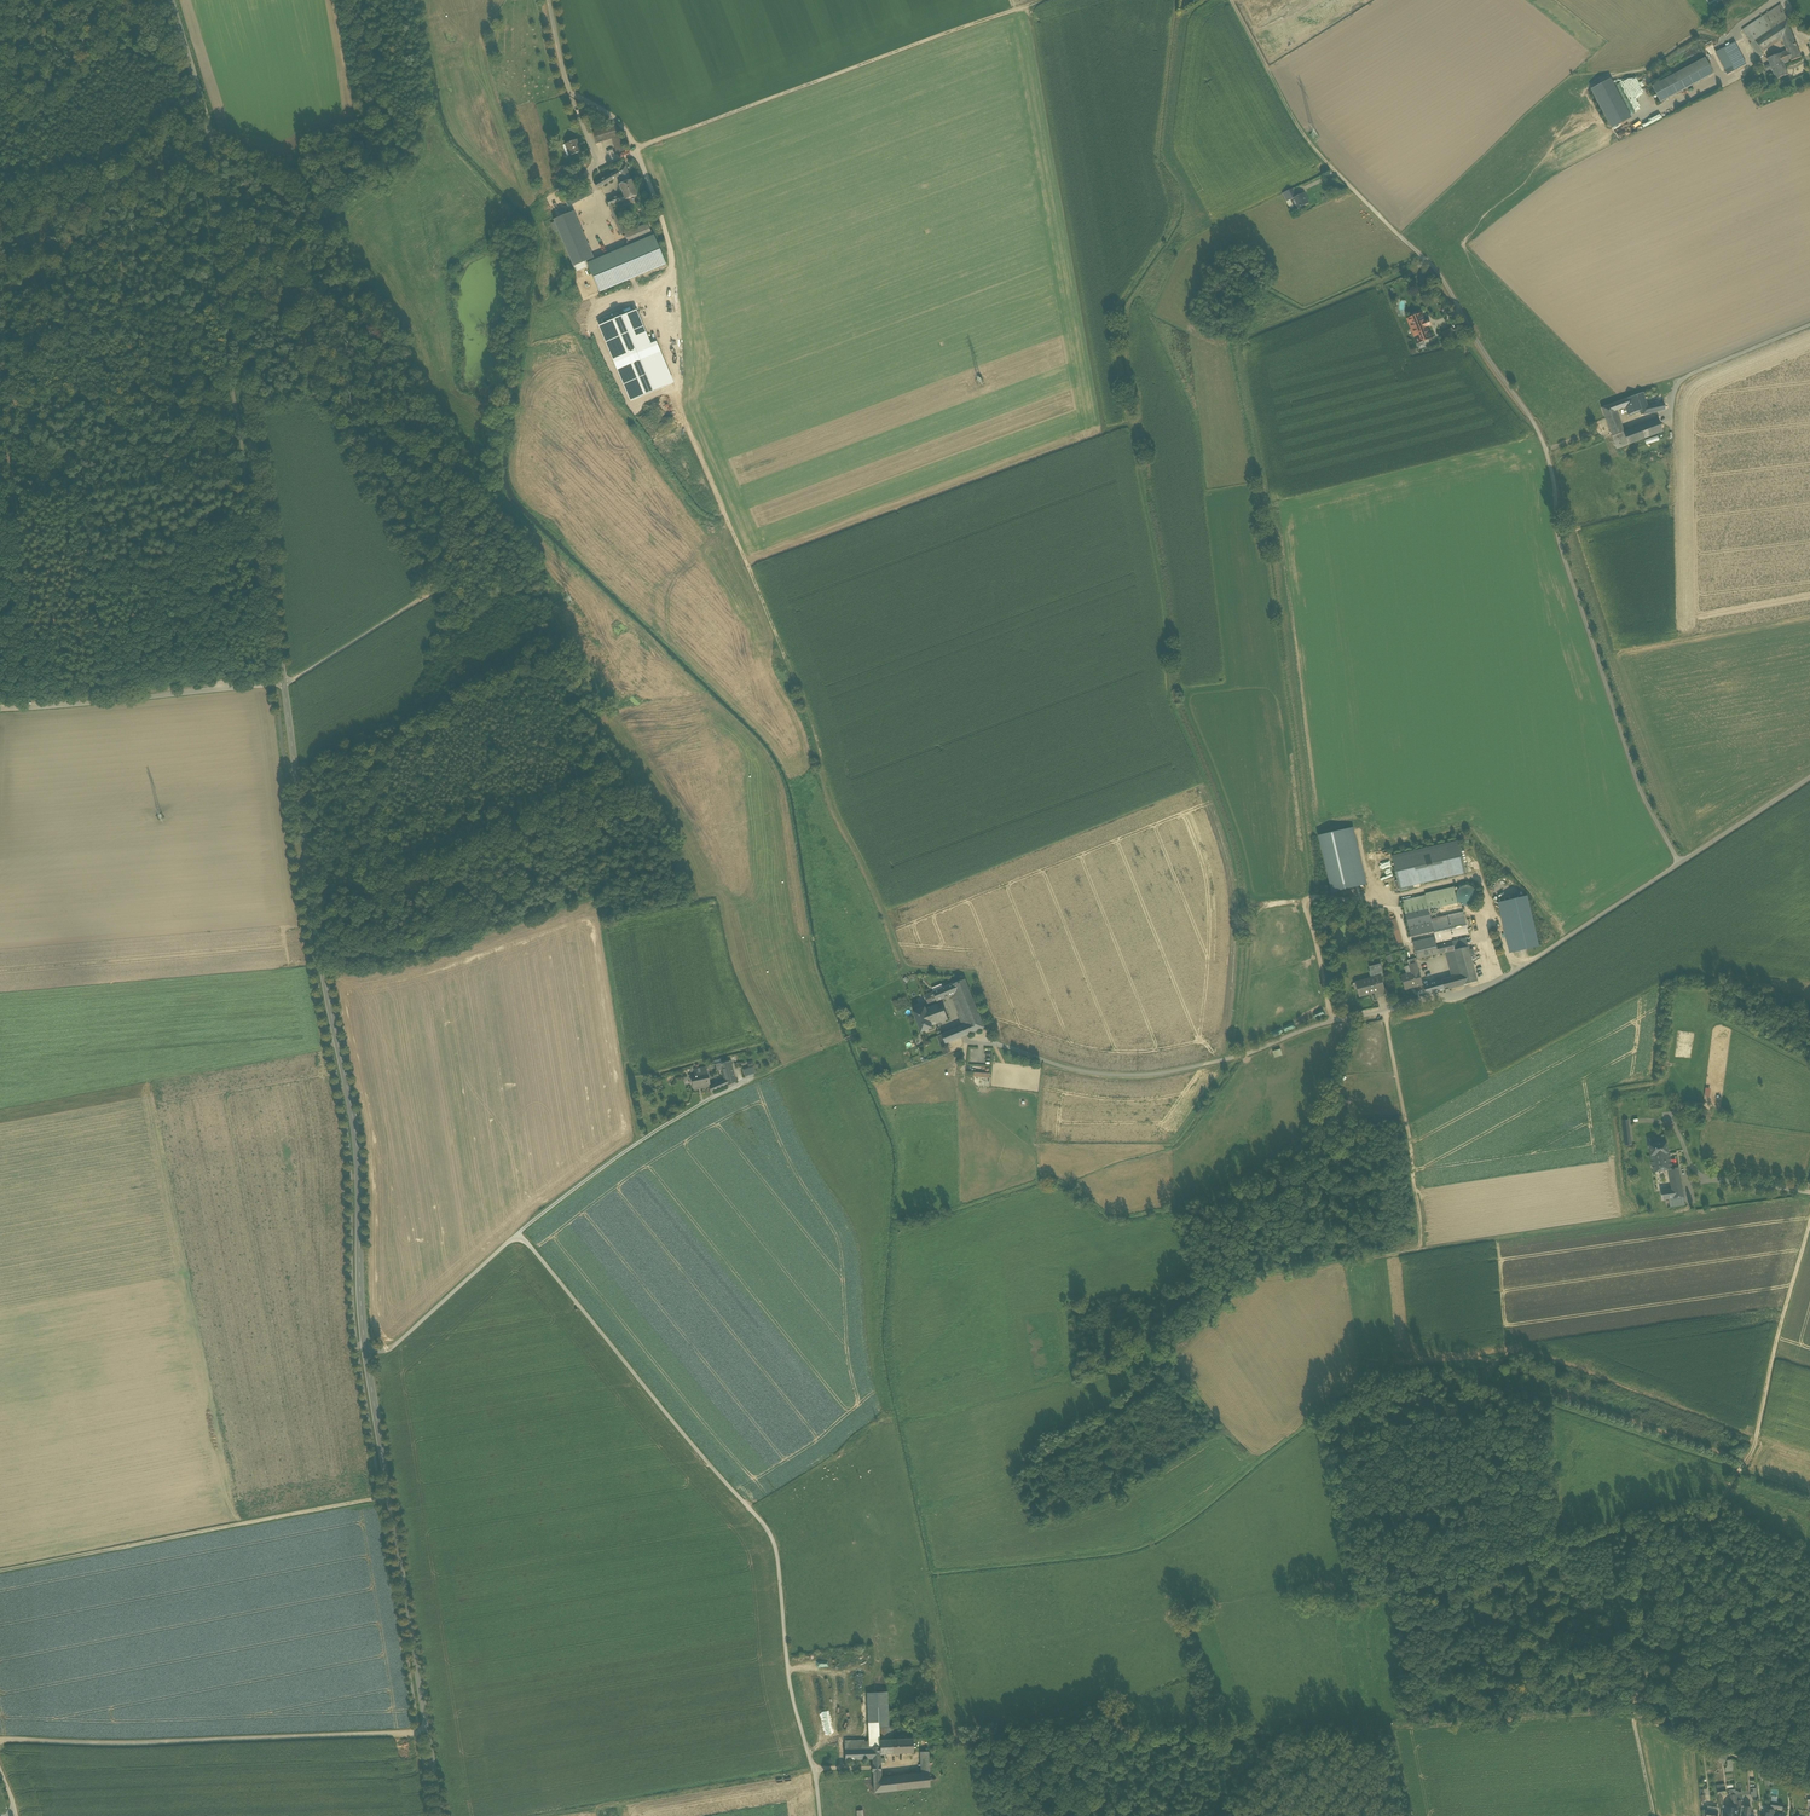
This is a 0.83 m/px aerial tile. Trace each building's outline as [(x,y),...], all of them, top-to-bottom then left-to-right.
[(1752,37),(1755,41),(1787,20),(1781,4),(1780,4),(1742,30),(1748,40),(1752,37)] [(1795,42),(1787,20),(1755,41),(1751,43),(1750,44),(1759,59),(1763,56),(1761,53),(1762,52),(1781,40),(1782,39),(1785,46),(1795,42)] [(1797,47),(1795,42),(1785,46),(1787,51),(1797,47)] [(1722,49),(1726,55),(1738,48),(1734,43),(1722,49)] [(1801,57),(1797,47),(1787,51),(1767,59),(1771,69),(1784,64),(1801,57)] [(1738,48),(1726,55),(1732,66),(1734,71),(1746,64),(1738,48)] [(1725,70),(1732,66),(1726,55),(1722,49),(1716,52),(1725,70)] [(1705,58),(1673,75),(1681,91),(1713,74),(1705,58)] [(1771,69),(1776,80),(1788,75),(1784,64),(1771,69)] [(1660,103),(1681,91),(1673,75),(1651,87),(1660,103)] [(1612,128),(1631,118),(1611,79),(1592,89),(1612,128)] [(596,144),(612,139),(619,137),(616,125),(592,133),(596,144)] [(1592,131),(1567,143),(1570,150),(1596,138),(1592,131)] [(1614,144),(1610,136),(1576,153),(1580,160),(1614,144)] [(624,151),(619,137),(612,139),(616,154),(624,151)] [(566,144),(571,155),(581,151),(577,140),(566,144)] [(620,176),(623,184),(631,181),(625,166),(594,184),(597,189),(620,176)] [(637,196),(631,181),(623,184),(619,185),(623,195),(625,200),(637,196)] [(564,200),(568,206),(593,193),(589,186),(564,200)] [(1283,194),(1286,202),(1291,200),(1297,197),(1293,189),(1283,194)] [(1291,200),(1296,210),(1309,203),(1304,194),(1297,197),(1291,200)] [(607,201),(609,206),(613,204),(625,200),(623,195),(607,201)] [(620,235),(624,234),(625,233),(613,204),(609,206),(620,235)] [(574,212),(571,213),(591,259),(593,258),(574,212)] [(591,259),(571,213),(553,220),(573,267),(591,259)] [(647,224),(625,233),(624,234),(628,244),(652,234),(647,224)] [(588,263),(600,292),(665,265),(653,236),(588,263)] [(637,310),(601,324),(632,400),(675,382),(658,340),(651,343),(637,310)] [(1407,319),(1417,344),(1432,338),(1427,326),(1431,325),(1429,320),(1425,322),(1422,314),(1407,319)] [(1442,333),(1444,339),(1453,335),(1450,329),(1442,333)] [(1642,410),(1643,415),(1665,410),(1664,403),(1655,405),(1648,407),(1643,393),(1634,396),(1630,398),(1636,412),(1642,410)] [(1625,408),(1628,415),(1636,412),(1630,398),(1628,399),(1628,398),(1614,404),(1617,411),(1625,408)] [(1601,408),(1608,426),(1619,422),(1615,411),(1617,411),(1614,404),(1601,408)] [(1658,419),(1623,432),(1628,445),(1663,432),(1658,419)] [(1608,426),(1610,431),(1621,426),(1619,422),(1608,426)] [(1610,431),(1612,437),(1623,432),(1621,426),(1610,431)] [(1617,449),(1628,445),(1623,432),(1612,437),(1617,449)] [(1646,444),(1660,440),(1659,436),(1645,440),(1646,444)] [(1353,828),(1345,829),(1358,886),(1366,884),(1353,828)] [(1345,829),(1319,835),(1332,892),(1358,886),(1345,829)] [(1458,841),(1392,856),(1400,891),(1406,890),(1405,887),(1413,885),(1466,873),(1458,841)] [(1470,886),(1466,885),(1462,886),(1459,889),(1457,892),(1456,896),(1457,900),(1460,903),(1463,905),(1467,906),(1471,905),(1474,902),(1476,899),(1477,895),(1476,891),(1473,888),(1470,886)] [(1402,901),(1405,914),(1429,909),(1429,910),(1457,903),(1454,887),(1425,894),(1426,896),(1402,901)] [(1527,897),(1503,902),(1514,952),(1538,946),(1527,897)] [(1503,902),(1497,903),(1509,953),(1514,952),(1503,902)] [(1431,919),(1429,910),(1429,909),(1405,914),(1408,926),(1432,921),(1431,919)] [(1417,959),(1439,954),(1436,945),(1452,941),(1451,938),(1468,934),(1463,912),(1431,919),(1432,921),(1434,932),(1435,937),(1436,941),(1435,941),(1434,937),(1412,942),(1417,959)] [(1392,926),(1397,944),(1402,942),(1395,919),(1391,920),(1392,926)] [(1434,932),(1432,921),(1408,926),(1411,937),(1434,932)] [(1435,937),(1434,932),(1411,937),(1412,942),(1434,937),(1435,937)] [(1452,977),(1446,979),(1449,989),(1478,981),(1468,947),(1466,938),(1452,941),(1436,945),(1439,954),(1445,953),(1454,951),(1461,975),(1452,977)] [(1445,953),(1452,977),(1461,975),(1454,951),(1445,953)] [(1401,976),(1405,989),(1410,988),(1410,987),(1416,985),(1422,984),(1416,963),(1409,965),(1409,966),(1411,973),(1406,974),(1401,976)] [(1358,987),(1360,996),(1374,992),(1373,988),(1383,985),(1380,976),(1383,975),(1380,964),(1379,964),(1373,965),(1375,970),(1376,976),(1371,978),(1356,982),(1356,983),(1359,982),(1360,986),(1358,987)] [(985,1028),(981,1019),(965,979),(953,984),(956,993),(965,1014),(969,1024),(963,1026),(958,1028),(962,1037),(966,1035),(985,1028)] [(1427,995),(1445,990),(1442,980),(1424,985),(1427,995)] [(925,996),(928,1005),(951,995),(956,993),(953,984),(925,996)] [(1374,992),(1375,998),(1385,995),(1383,985),(1373,988),(1374,992)] [(951,995),(959,1016),(965,1014),(956,993),(951,995)] [(926,1008),(932,1026),(948,1020),(942,1002),(927,1008),(926,1008)] [(913,1011),(921,1033),(933,1028),(932,1026),(926,1008),(927,1008),(927,1007),(926,1007),(925,1007),(913,1011)] [(1302,1017),(1304,1023),(1324,1016),(1322,1010),(1302,1017)] [(961,1023),(963,1026),(969,1024),(965,1014),(959,1016),(959,1017),(961,1023)] [(942,1034),(946,1044),(956,1040),(962,1037),(958,1028),(942,1034)] [(1281,1049),(1272,1051),(1274,1058),(1283,1056),(1281,1049)] [(736,1081),(730,1061),(720,1063),(722,1069),(725,1079),(726,1086),(736,1081)] [(743,1070),(745,1077),(755,1074),(753,1067),(743,1070)] [(711,1092),(726,1086),(725,1079),(710,1086),(707,1072),(695,1074),(690,1075),(694,1089),(709,1086),(711,1092)] [(1649,1145),(1651,1155),(1668,1152),(1666,1142),(1660,1143),(1659,1142),(1656,1143),(1655,1144),(1649,1145)] [(1661,1191),(1662,1199),(1668,1198),(1683,1196),(1682,1187),(1681,1183),(1678,1168),(1671,1169),(1669,1152),(1668,1152),(1651,1155),(1653,1172),(1668,1170),(1672,1189),(1661,1191)] [(1668,1198),(1670,1207),(1685,1205),(1683,1196),(1668,1198)] [(845,1740),(845,1749),(872,1748),(872,1746),(880,1746),(880,1740),(879,1728),(889,1727),(887,1691),(867,1692),(869,1740),(845,1740)] [(855,1709),(854,1692),(845,1693),(846,1708),(851,1708),(852,1711),(853,1711),(854,1714),(856,1714),(856,1709),(855,1709)] [(879,1728),(880,1740),(892,1739),(893,1739),(893,1737),(893,1727),(889,1727),(879,1728)] [(892,1739),(892,1753),(913,1752),(913,1738),(893,1739),(892,1739)] [(872,1764),(872,1766),(881,1766),(880,1753),(892,1753),(892,1739),(880,1740),(880,1746),(872,1746),(872,1748),(845,1749),(845,1760),(873,1759),(873,1764),(872,1764)] [(920,1751),(921,1773),(929,1772),(929,1751),(920,1751)] [(1718,1761),(1724,1763),(1727,1757),(1720,1754),(1718,1761)] [(881,1777),(881,1770),(872,1770),(872,1772),(873,1772),(874,1793),(930,1786),(929,1772),(921,1773),(881,1777)] [(1718,1798),(1722,1797),(1726,1796),(1724,1785),(1720,1786),(1720,1790),(1717,1791),(1718,1798)] [(1781,1811),(1782,1803),(1770,1802),(1769,1809),(1772,1810),(1781,1811)] [(1717,1810),(1706,1808),(1706,1809),(1705,1815),(1716,1815),(1717,1810)]
